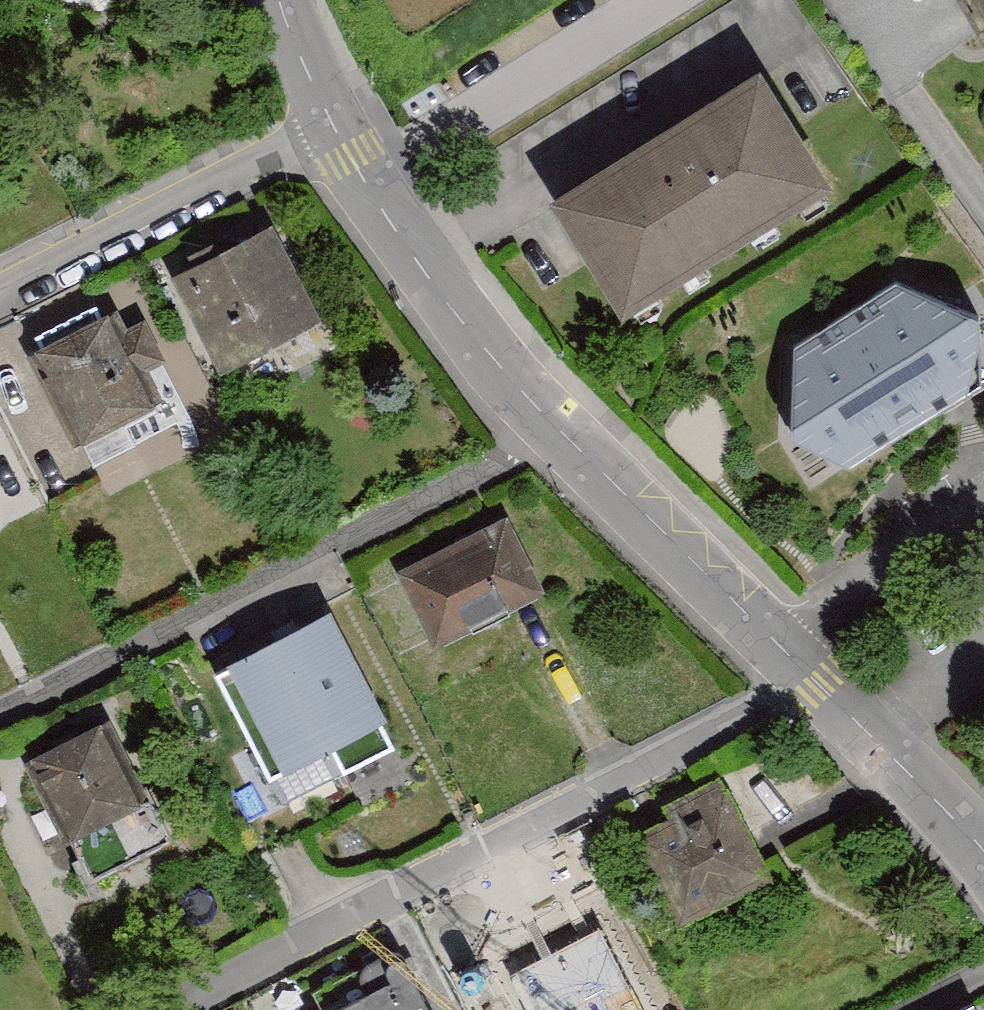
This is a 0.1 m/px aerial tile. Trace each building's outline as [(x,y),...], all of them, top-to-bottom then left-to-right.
[(983,19),(983,0),(973,0),(983,19)] [(574,198),(638,305),(829,192),(765,85),(574,198)] [(315,312),(280,246),(208,284),(242,350),(315,312)] [(896,286),(795,350),(793,442),(850,470),(976,390),(977,319),(896,286)] [(42,346),(108,472),(196,427),(130,300),(42,346)] [(514,534),(416,585),(443,636),(541,585),(514,534)] [(401,749),(335,622),(228,678),(294,804),(401,749)] [(44,772),(102,882),(176,843),(118,733),(44,772)] [(621,832),(673,925),(768,872),(716,779),(621,832)] [(469,924),(514,1009),(516,1009),(627,952),(581,865),(469,924)] [(401,956),(297,1009),(429,1009),(401,956)]
